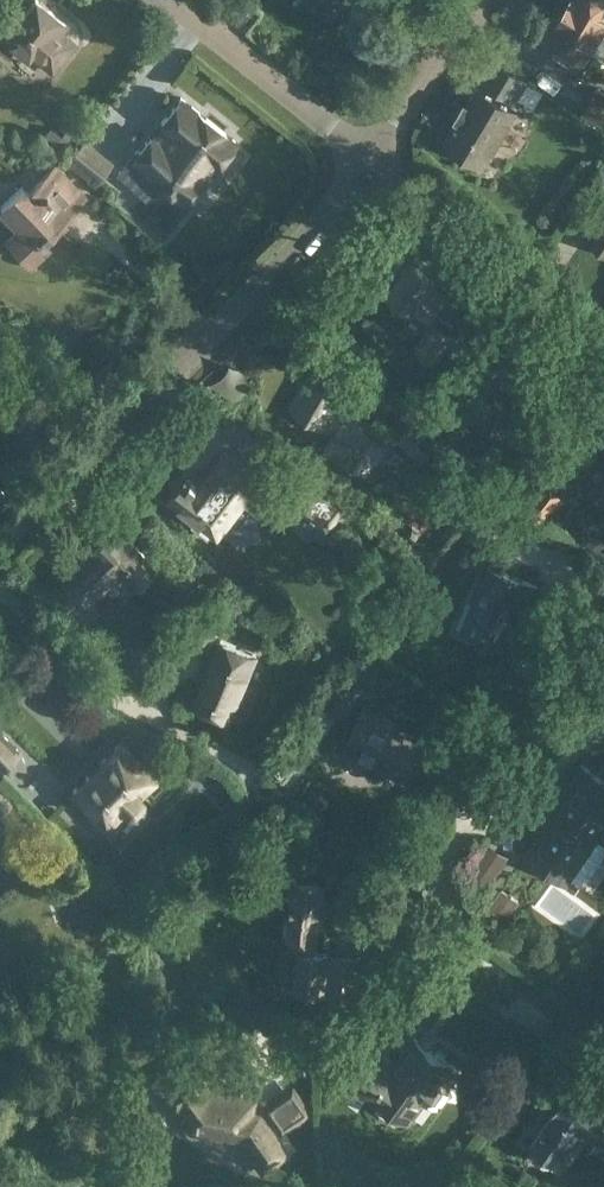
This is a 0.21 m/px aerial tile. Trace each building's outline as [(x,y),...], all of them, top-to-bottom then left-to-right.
[(7,57),(16,46),(28,56),(30,53),(52,70),(66,54),(52,43),(67,24),(36,0),(34,0),(22,15),(9,5),(0,17),(0,51),(7,57)] [(565,7),(603,30),(603,28),(603,0),(569,0),(565,7)] [(565,7),(547,37),(558,44),(553,52),(571,63),(575,55),(585,61),(603,30),(565,7)] [(493,55),(479,79),(517,101),(529,80),(493,55)] [(517,108),(476,83),(441,140),(483,165),(517,108)] [(603,126),(603,90),(597,86),(582,112),(603,126)] [(130,156),(117,172),(146,196),(159,179),(186,201),(235,140),(181,96),(181,97),(133,158),(130,156)] [(54,129),(45,141),(54,148),(68,145),(79,129),(69,123),(61,134),(54,129)] [(84,140),(68,160),(94,181),(110,161),(84,140)] [(0,241),(4,240),(5,239),(27,262),(61,230),(56,224),(84,198),(55,167),(28,192),(21,185),(0,206),(0,241)] [(591,237),(595,240),(595,246),(601,251),(603,250),(603,220),(591,237)] [(435,282),(410,265),(384,300),(413,320),(417,314),(433,324),(416,347),(436,362),(453,338),(448,334),(453,325),(438,313),(447,300),(432,288),(435,282)] [(451,310),(471,326),(479,316),(458,300),(451,310)] [(492,334),(479,322),(454,349),(467,361),(492,334)] [(375,439),(381,437),(357,424),(358,421),(338,410),(347,394),(309,371),(287,409),(325,431),(325,430),(332,434),(323,451),(329,455),(330,457),(331,460),(337,463),(342,464),(343,463),(345,462),(368,475),(374,464),(371,465),(377,456),(372,452),(379,441),(375,439)] [(441,442),(416,418),(395,439),(420,463),(441,442)] [(577,477),(603,496),(603,438),(577,477)] [(307,465),(315,453),(300,442),(292,453),(307,465)] [(187,477),(185,478),(183,480),(177,488),(176,490),(170,499),(195,518),(190,524),(207,537),(212,531),(216,534),(245,497),(266,513),(283,490),(226,447),(198,483),(191,477),(189,479),(187,477)] [(320,478),(297,506),(328,530),(350,501),(320,478)] [(563,496),(546,483),(523,513),(538,524),(550,510),(551,511),(563,496)] [(485,523),(474,551),(503,563),(515,536),(485,523)] [(67,575),(88,598),(120,567),(135,583),(154,564),(130,539),(128,540),(116,528),(67,575)] [(537,585),(489,565),(462,629),(496,644),(511,609),(524,615),(537,585)] [(65,593),(57,601),(66,610),(75,602),(65,593)] [(194,703),(230,718),(257,653),(220,638),(194,703)] [(374,720),(358,713),(341,748),(368,762),(366,766),(366,772),(369,777),(375,780),(381,779),(385,775),(388,771),(403,778),(420,743),(395,730),(400,719),(379,709),(374,720)] [(19,751),(0,731),(0,769),(19,751)] [(119,742),(72,790),(106,823),(123,806),(128,811),(135,811),(142,804),(142,797),(136,792),(153,775),(152,774),(159,767),(145,754),(138,761),(119,742)] [(544,825),(525,853),(566,880),(597,834),(600,836),(603,830),(603,780),(581,764),(541,823),(544,825)] [(0,786),(0,815),(15,800),(0,786)] [(218,848),(237,838),(226,818),(207,828),(218,848)] [(490,883),(509,856),(489,842),(470,869),(490,883)] [(322,926),(325,895),(321,894),(323,883),(293,880),(292,884),(289,884),(288,897),(291,897),(289,917),(286,917),(285,929),(288,930),(288,936),(301,937),(299,952),(297,952),(293,990),(329,993),(329,995),(358,998),(362,955),(334,953),(334,954),(316,952),(318,926),(322,926)] [(500,889),(497,887),(486,903),(507,919),(520,900),(501,887),(500,889)] [(440,1082),(453,1063),(414,1035),(395,1061),(375,1046),(345,1087),(370,1105),(376,1097),(410,1122),(427,1100),(431,1102),(436,1101),(444,1091),(443,1085),(440,1082)] [(200,1079),(185,1057),(155,1078),(187,1123),(193,1124),(192,1130),(245,1139),(266,1168),(261,1171),(286,1154),(258,1115),(251,1113),(253,1099),(227,1095),(226,1097),(216,1096),(217,1093),(204,1091),(197,1081),(200,1079)] [(501,1092),(511,1079),(490,1063),(480,1076),(501,1092)] [(575,1077),(551,1112),(553,1113),(529,1146),(564,1170),(587,1136),(603,1148),(603,1097),(575,1077)] [(311,1111),(293,1084),(261,1106),(280,1133),(311,1111)] [(434,1186),(447,1186),(452,1181),(443,1174),(434,1186)]
